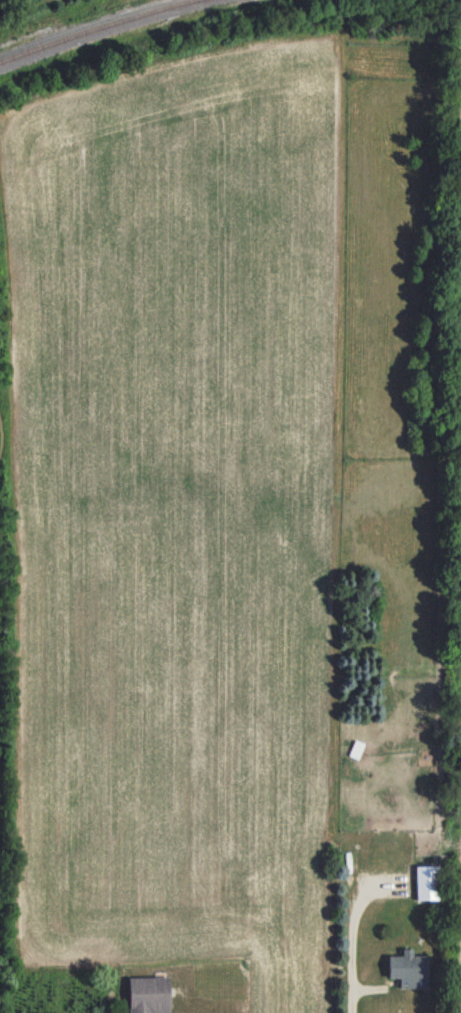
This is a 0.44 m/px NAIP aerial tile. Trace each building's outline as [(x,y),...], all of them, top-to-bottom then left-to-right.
[(438,865),(415,866),(417,900),(439,900),(438,865)] [(412,955),(412,948),(401,949),(401,955),(388,956),(388,978),(399,978),(400,988),(427,987),(426,955),(412,955)] [(169,977),(128,978),(129,1012),(170,1012),(169,977)]
